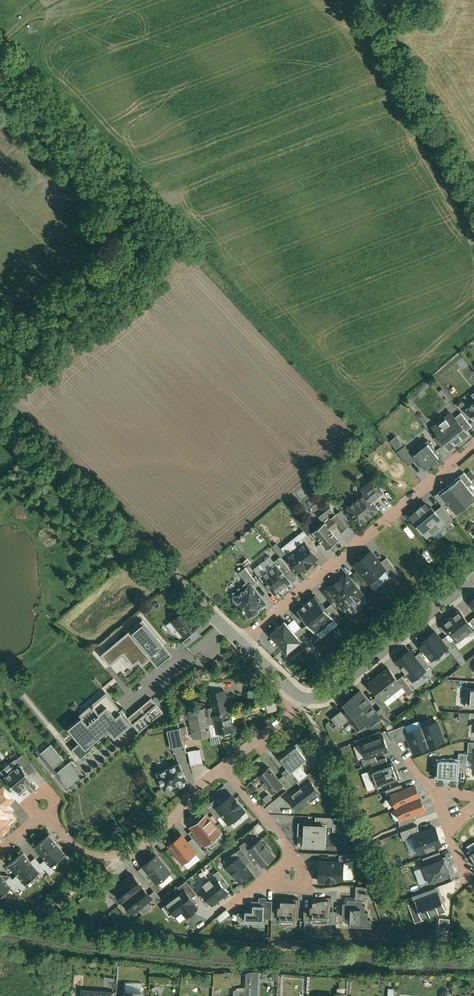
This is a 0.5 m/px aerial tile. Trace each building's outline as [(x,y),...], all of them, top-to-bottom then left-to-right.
[(462,410),(456,415),(466,428),(472,424),(462,410)] [(452,411),(434,425),(450,445),(468,431),(466,428),(456,415),(452,411)] [(389,438),(396,446),(402,440),(396,432),(389,438)] [(440,454),(426,436),(411,448),(416,455),(424,466),(440,454)] [(408,460),(416,455),(411,448),(404,439),(397,445),(408,460)] [(472,478),(464,467),(459,471),(461,474),(467,482),(472,478)] [(457,509),(473,496),(473,491),(467,482),(461,474),(442,489),(451,501),(457,509)] [(374,476),(362,485),(366,490),(348,504),(361,521),(380,507),(373,497),(384,488),(374,476)] [(442,503),(445,505),(451,501),(442,489),(440,487),(434,492),(442,503)] [(426,501),(411,513),(428,533),(444,520),(445,519),(436,508),(432,504),(430,506),(426,501)] [(445,505),(442,503),(436,508),(445,519),(444,520),(446,522),(453,516),(445,505)] [(346,512),(342,507),(337,511),(342,516),(346,512)] [(337,510),(314,528),(328,546),(340,536),(334,528),(339,524),(343,529),(348,525),(342,516),(337,511),(337,510)] [(319,545),(308,531),(302,536),(305,540),(306,539),(314,549),(319,545)] [(305,540),(289,553),(301,568),(307,563),(308,564),(313,560),(312,559),(318,554),(314,549),(306,539),(305,540)] [(354,561),(369,579),(386,566),(379,558),(371,548),(354,561)] [(386,553),(379,558),(386,566),(391,572),(397,567),(386,553)] [(275,558),(277,561),(277,560),(287,572),(292,568),(281,554),(275,558)] [(277,561),(261,574),(276,592),(292,579),(287,572),(277,560),(277,561)] [(256,576),(246,564),(240,569),(249,581),(256,576)] [(347,571),(329,585),(337,596),(345,606),(363,591),(347,571)] [(252,581),(243,588),(242,586),(236,591),(238,592),(236,594),(237,595),(235,596),(240,602),(242,601),(245,605),(244,606),(246,608),(247,607),(251,612),(252,611),(254,613),(260,608),(258,607),(260,606),(259,605),(260,604),(261,604),(265,602),(264,601),(266,599),(252,581)] [(337,596),(329,585),(324,589),(331,598),(332,600),(337,596)] [(313,590),(296,604),(308,618),(315,627),(332,612),(324,604),(313,590)] [(331,598),(324,604),(332,612),(336,618),(342,612),(332,600),(331,598)] [(200,621),(188,606),(174,617),(186,633),(200,621)] [(446,620),(460,637),(473,626),(473,623),(468,616),(462,608),(446,620)] [(149,654),(156,663),(171,650),(140,614),(100,649),(109,660),(122,649),(132,660),(137,656),(141,661),(149,654)] [(282,615),(268,626),(284,646),(298,634),(292,628),(282,615)] [(308,618),(301,624),(311,636),(312,637),(319,632),(315,627),(308,618)] [(299,622),(292,628),(298,634),(304,641),(311,636),(301,624),(299,622)] [(199,627),(189,635),(193,640),(203,631),(199,627)] [(425,645),(433,656),(448,644),(435,627),(420,639),(425,645)] [(415,653),(409,645),(396,655),(413,677),(426,667),(425,666),(415,653)] [(433,656),(425,645),(421,648),(429,659),(433,656)] [(421,648),(415,653),(425,666),(431,661),(429,659),(421,648)] [(389,664),(379,672),(393,689),(403,682),(397,675),(389,664)] [(401,671),(397,675),(403,682),(409,689),(413,686),(401,671)] [(379,672),(370,680),(378,690),(383,697),(393,689),(379,672)] [(341,694),(347,703),(344,705),(352,715),(357,722),(368,714),(371,718),(381,710),(360,680),(341,694)] [(466,702),(473,703),(473,684),(466,684),(466,702)] [(226,685),(212,688),(214,695),(227,692),(226,685)] [(104,689),(65,722),(82,742),(105,723),(112,731),(128,718),(104,689)] [(383,697),(378,690),(374,693),(385,707),(389,704),(383,697)] [(214,695),(212,695),(215,711),(234,706),(231,691),(227,692),(214,695)] [(149,694),(126,714),(138,727),(161,708),(149,694)] [(340,723),(352,715),(344,705),(333,714),(340,723)] [(234,706),(215,711),(219,730),(226,728),(227,732),(234,731),(233,727),(234,726),(230,707),(234,707),(234,706)] [(215,711),(208,712),(212,731),(212,732),(219,731),(219,730),(215,711)] [(208,712),(191,716),(195,735),(212,731),(208,712)] [(442,736),(435,717),(421,722),(428,741),(442,736)] [(410,733),(408,727),(406,720),(388,725),(397,737),(410,733)] [(428,741),(421,722),(408,727),(410,733),(414,746),(428,741)] [(187,723),(181,725),(183,737),(190,735),(187,723)] [(183,737),(181,725),(174,726),(176,738),(183,737)] [(387,744),(382,731),(361,739),(366,751),(366,752),(374,749),(387,744)] [(297,739),(279,753),(287,764),(290,768),(293,766),(308,754),(297,739)] [(52,742),(39,753),(51,768),(64,757),(52,742)] [(201,746),(190,748),(193,761),(204,759),(201,746)] [(376,755),(374,749),(366,752),(366,751),(362,753),(364,759),(371,757),(376,755)] [(32,760),(25,750),(17,757),(21,761),(22,761),(26,765),(32,760)] [(459,751),(459,756),(459,770),(467,770),(467,751),(459,751)] [(376,755),(371,757),(373,763),(388,758),(386,752),(376,755)] [(394,755),(388,758),(373,763),(370,764),(376,781),(400,772),(394,755)] [(436,756),(436,778),(459,778),(459,770),(459,756),(436,756)] [(72,757),(55,772),(67,787),(85,772),(72,757)] [(180,761),(159,770),(158,770),(159,771),(166,786),(166,787),(167,786),(187,777),(188,777),(188,776),(181,761),(181,760),(180,760),(180,761)] [(21,761),(6,774),(20,790),(26,785),(25,784),(35,776),(26,765),(22,761),(21,761)] [(271,763),(267,766),(266,765),(260,769),(261,771),(260,772),(273,789),(284,780),(280,775),(271,763)] [(290,768),(287,764),(283,767),(285,771),(293,781),(297,778),(301,775),(293,766),(290,768)] [(297,778),(300,782),(309,775),(311,777),(315,774),(310,768),(301,775),(297,778)] [(293,781),(285,771),(280,775),(284,780),(288,785),(293,781)] [(300,782),(287,793),(298,807),(321,789),(311,777),(309,775),(300,782)] [(391,791),(396,804),(421,795),(416,781),(391,791)] [(222,800),(217,803),(222,810),(230,819),(245,807),(233,791),(222,800)] [(15,815),(11,809),(13,807),(2,794),(0,795),(0,828),(15,815)] [(217,803),(222,800),(217,794),(208,802),(218,813),(222,810),(217,803)] [(421,795),(396,804),(402,820),(427,811),(421,795)] [(207,811),(192,823),(207,840),(222,828),(207,811)] [(317,812),(317,819),(325,819),(325,821),(333,821),(333,818),(333,812),(317,812)] [(317,819),(302,819),(302,843),(326,843),(325,821),(325,819),(317,819)] [(412,832),(419,830),(417,825),(400,830),(403,839),(413,836),(412,832)] [(441,843),(435,825),(419,830),(412,832),(413,836),(418,850),(441,843)] [(50,831),(35,844),(52,864),(67,851),(50,831)] [(196,849),(183,832),(170,842),(184,859),(196,849)] [(266,841),(262,836),(251,844),(255,849),(264,861),(275,853),(271,847),(272,845),(268,841),(266,841)] [(251,844),(246,838),(241,842),(242,843),(250,853),(255,849),(251,844)] [(241,854),(246,860),(252,855),(250,853),(242,843),(236,848),(241,854)] [(226,861),(238,852),(235,848),(223,857),(226,861)] [(23,849),(9,861),(26,882),(41,869),(23,849)] [(344,859),(359,860),(356,851),(340,850),(340,858),(344,858),(344,859)] [(424,861),(438,856),(436,850),(422,855),(424,861)] [(155,876),(158,880),(170,869),(157,852),(144,862),(155,876)] [(241,854),(229,864),(242,880),(254,870),(246,860),(241,854)] [(451,872),(444,854),(438,856),(424,861),(421,862),(428,880),(451,872)] [(340,858),(320,857),(320,860),(318,860),(318,868),(320,868),(320,877),(328,877),(327,878),(335,878),(335,877),(343,878),(344,859),(344,858),(340,858)] [(155,876),(144,862),(139,867),(150,881),(155,876)] [(217,873),(226,884),(230,880),(219,866),(214,870),(217,874),(217,873)] [(12,884),(0,869),(0,895),(12,884)] [(143,883),(134,872),(119,883),(115,886),(116,887),(124,898),(143,883)] [(217,874),(202,886),(213,899),(228,887),(226,884),(217,873),(217,874)] [(119,883),(114,877),(104,886),(109,892),(116,887),(115,886),(119,883)] [(186,885),(193,893),(197,890),(187,877),(179,883),(183,888),(186,885)] [(152,894),(143,883),(124,898),(133,909),(139,905),(147,898),(152,894)] [(355,884),(354,898),(361,898),(373,898),(367,884),(355,884)] [(193,893),(186,885),(183,888),(163,903),(170,913),(174,910),(177,913),(183,908),(187,913),(199,904),(195,898),(196,898),(193,893)] [(445,907),(438,888),(416,896),(422,915),(445,907)] [(266,893),(260,892),(259,899),(252,899),(252,904),(244,904),(244,916),(265,917),(265,913),(266,895),(266,893)] [(298,894),(279,894),(278,906),(278,918),(297,918),(298,894)] [(310,907),(310,918),(328,919),(329,894),(311,894),(310,907)] [(152,904),(147,898),(139,905),(143,911),(152,904)] [(354,898),(346,898),(346,901),(342,901),(342,914),(348,914),(348,918),(350,918),(349,925),(370,925),(370,916),(367,916),(368,909),(365,909),(365,903),(361,902),(361,898),(354,898)] [(259,971),(247,970),(246,989),(246,995),(257,995),(259,971)] [(128,986),(127,995),(126,995),(143,995),(144,987),(128,986)] [(85,987),(84,995),(115,995),(115,989),(85,987)]
